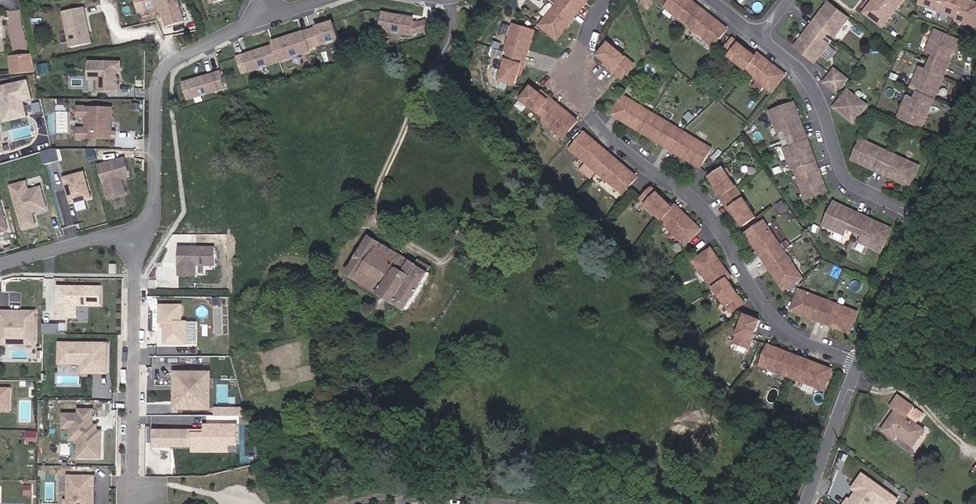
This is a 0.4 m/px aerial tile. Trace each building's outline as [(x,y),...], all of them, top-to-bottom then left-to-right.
[(178,0),(136,0),(140,13),(161,6),(167,27),(184,22),(178,0)] [(575,10),(562,0),(560,0),(539,26),(557,40),(564,31),(560,28),(575,10)] [(583,0),(562,0),(575,10),(583,0)] [(589,0),(583,0),(575,10),(578,13),(589,0)] [(701,13),(685,0),(672,0),(666,8),(690,27),(701,13)] [(691,0),(685,0),(701,13),(703,10),(691,0)] [(903,0),(874,0),(864,13),(882,27),(903,0)] [(943,0),(921,0),(920,4),(939,11),(943,0)] [(939,11),(958,18),(964,0),(943,0),(939,11)] [(975,26),(975,3),(968,0),(964,0),(958,18),(957,21),(975,28),(975,26)] [(835,37),(849,19),(829,3),(820,15),(822,17),(814,26),(826,36),(829,32),(835,37)] [(92,43),(84,7),(64,11),(71,47),(92,43)] [(564,31),(578,13),(575,10),(560,28),(564,31)] [(719,22),(703,10),(701,13),(716,25),(719,22)] [(429,29),(426,21),(419,23),(413,22),(413,19),(384,13),(381,29),(411,35),(429,29)] [(714,46),(727,29),(719,22),(716,25),(701,13),(690,27),(714,46)] [(814,26),(822,17),(820,15),(812,25),(814,26)] [(242,73),(338,39),(331,20),(272,42),(273,45),(237,57),(242,73)] [(524,57),(529,40),(532,41),(535,31),(514,25),(506,51),(509,52),(524,57)] [(806,36),(814,26),(812,25),(804,35),(806,36)] [(815,62),(829,45),(823,40),(826,36),(814,26),(806,36),(804,35),(795,47),(815,62)] [(953,55),(959,41),(936,31),(927,52),(934,54),(930,63),(944,69),(951,53),(953,55)] [(747,69),(757,57),(734,39),(724,51),(747,69)] [(632,62),(609,43),(599,55),(608,62),(616,69),(614,72),(620,77),(632,62)] [(524,67),(527,57),(524,57),(509,52),(500,81),(516,85),(519,75),(521,66),(524,67)] [(777,68),(759,53),(757,57),(775,71),(777,68)] [(947,70),(953,55),(951,53),(944,69),(947,70)] [(36,72),(32,55),(11,57),(12,74),(36,72)] [(772,92),(786,75),(777,68),(775,71),(757,57),(747,69),(745,71),(772,92)] [(117,75),(115,73),(115,70),(121,71),(121,62),(89,62),(89,80),(99,80),(99,92),(117,92),(117,75)] [(616,69),(608,62),(606,65),(614,72),(616,69)] [(623,79),(635,65),(632,62),(620,77),(623,79)] [(938,84),(944,69),(930,63),(927,71),(920,68),(911,88),(918,91),(932,97),(934,99),(940,85),(938,84)] [(940,85),(947,70),(944,69),(938,84),(940,85)] [(838,93),(848,80),(835,70),(825,83),(838,93)] [(226,88),(221,72),(213,74),(213,75),(184,83),(189,99),(226,88)] [(28,117),(24,101),(33,99),(29,81),(0,87),(0,96),(6,122),(28,117)] [(555,106),(557,104),(550,97),(548,100),(540,94),(532,87),(522,99),(545,118),(555,106)] [(854,123),(868,106),(848,90),(836,105),(848,114),(846,116),(854,123)] [(550,97),(542,91),(540,94),(548,100),(550,97)] [(925,113),(932,97),(918,91),(914,100),(908,97),(899,117),(922,127),(928,114),(925,113)] [(654,107),(662,95),(658,93),(650,105),(654,107)] [(646,109),(651,100),(641,95),(636,103),(646,109)] [(642,133),(654,114),(646,109),(636,103),(624,96),(615,112),(635,123),(633,127),(642,133)] [(928,114),(934,99),(932,97),(925,113),(928,114)] [(803,133),(797,118),(800,117),(794,103),(770,112),(778,133),(785,131),(788,139),(803,133)] [(571,115),(557,104),(555,106),(569,117),(571,115)] [(108,122),(112,118),(113,107),(78,106),(78,117),(87,117),(90,120),(90,125),(86,128),(78,128),(78,139),(115,139),(115,131),(112,131),(112,129),(108,124),(108,122)] [(564,138),(578,121),(571,115),(569,117),(555,106),(545,118),(543,121),(564,138)] [(635,123),(615,112),(613,115),(633,127),(635,123)] [(683,131),(654,114),(642,133),(652,138),(654,135),(674,147),(683,131)] [(805,133),(800,117),(797,118),(803,133),(805,133)] [(712,149),(683,131),(674,147),(694,159),(691,162),(701,168),(712,149)] [(608,158),(591,143),(594,140),(585,133),(571,150),(597,172),(608,158)] [(816,162),(811,148),(808,149),(803,133),(788,139),(791,147),(784,150),(792,171),(796,170),(816,162)] [(811,148),(805,133),(803,133),(808,149),(811,148)] [(674,147),(654,135),(652,138),(671,150),(674,147)] [(611,155),(594,140),(591,143),(608,158),(611,155)] [(883,170),(891,153),(862,140),(853,160),(862,164),(863,161),(883,170)] [(59,147),(44,151),(47,163),(62,160),(59,147)] [(694,159),(674,147),(671,150),(691,162),(694,159)] [(910,186),(919,166),(891,153),(883,170),(903,179),(901,182),(910,186)] [(629,170),(611,155),(608,158),(626,173),(629,170)] [(637,177),(629,170),(626,173),(608,158),(597,172),(623,194),(637,177)] [(121,179),(129,177),(129,172),(125,159),(99,166),(109,199),(126,194),(123,184),(122,183),(121,179)] [(883,170),(863,161),(862,164),(881,173),(883,170)] [(827,191),(816,162),(796,170),(806,198),(827,191)] [(740,193),(724,169),(711,177),(717,187),(723,195),(721,197),(725,203),(740,193)] [(903,179),(883,170),(881,173),(901,182),(903,179)] [(91,198),(84,173),(65,179),(72,203),(91,198)] [(47,208),(41,187),(28,191),(25,181),(11,185),(9,186),(21,229),(36,225),(33,212),(47,208)] [(674,208),(653,187),(642,199),(663,219),(674,208)] [(756,217),(740,193),(725,203),(729,210),(731,208),(737,217),(743,226),(756,217)] [(855,232),(862,218),(847,211),(848,209),(835,202),(824,226),(844,235),(847,228),(855,232)] [(693,221),(676,205),(674,208),(690,224),(693,221)] [(685,245),(701,229),(693,221),(690,224),(674,208),(663,219),(661,221),(685,245)] [(737,217),(731,208),(729,210),(735,218),(737,217)] [(863,216),(848,209),(847,211),(862,218),(863,216)] [(877,225),(878,223),(863,216),(862,218),(877,225)] [(881,252),(892,229),(878,223),(877,225),(862,218),(855,232),(863,236),(860,243),(881,252)] [(784,250),(765,221),(746,234),(752,243),(756,240),(769,260),(784,250)] [(408,310),(430,273),(370,236),(347,274),(408,310)] [(769,260),(756,240),(752,243),(765,262),(769,260)] [(214,265),(215,248),(179,247),(179,275),(196,276),(196,265),(214,265)] [(728,279),(715,260),(718,258),(712,249),(694,261),(713,290),(715,288),(728,279)] [(803,278),(784,250),(769,260),(782,279),(778,281),(784,290),(803,278)] [(782,279),(769,260),(765,262),(778,281),(782,279)] [(745,303),(728,279),(715,288),(732,312),(745,303)] [(101,305),(101,287),(62,286),(62,304),(60,304),(60,316),(77,317),(77,304),(101,305)] [(823,318),(829,301),(800,290),(793,311),(803,315),(804,311),(823,318)] [(850,333),(858,312),(829,301),(823,318),(842,325),(840,329),(850,333)] [(164,343),(187,344),(187,321),(182,321),(182,305),(160,305),(160,322),(165,322),(164,343)] [(35,312),(15,312),(15,314),(10,313),(10,311),(0,311),(0,316),(0,337),(25,337),(25,344),(34,344),(35,312)] [(823,318),(804,311),(803,315),(821,322),(823,318)] [(750,348),(760,321),(746,315),(735,342),(750,348)] [(842,325),(823,318),(821,322),(840,329),(842,325)] [(104,360),(104,344),(62,343),(62,364),(85,364),(85,373),(108,373),(108,360),(104,360)] [(793,378),(799,361),(777,353),(779,349),(769,345),(761,366),(793,378)] [(824,390),(832,370),(822,366),(821,370),(799,361),(793,378),(824,390)] [(210,373),(176,373),(176,386),(178,386),(178,398),(176,398),(176,408),(210,408),(210,373)] [(11,387),(0,387),(0,410),(11,410),(11,387)] [(916,424),(924,414),(899,396),(891,407),(897,411),(883,430),(895,439),(898,435),(913,446),(925,430),(916,424)] [(94,410),(80,409),(80,414),(64,414),(64,428),(71,428),(71,440),(79,440),(79,457),(102,457),(102,431),(98,431),(98,425),(94,425),(94,410)] [(237,445),(237,426),(205,426),(205,435),(169,435),(169,447),(193,447),(193,450),(216,450),(216,445),(237,445)] [(39,444),(39,431),(27,431),(27,444),(39,444)] [(860,470),(848,488),(854,493),(850,498),(847,495),(841,503),(876,503),(877,503),(878,503),(896,503),(900,499),(860,470)] [(94,489),(91,489),(91,485),(94,485),(94,476),(59,476),(59,503),(94,503),(94,489)]
